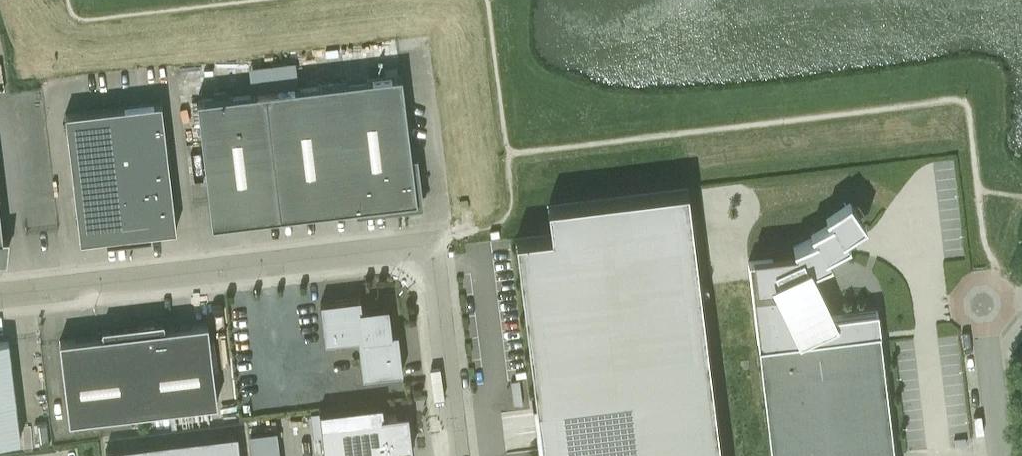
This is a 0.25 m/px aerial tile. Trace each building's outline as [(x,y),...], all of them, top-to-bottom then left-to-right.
[(400,74),(195,99),(211,224),(358,206),(358,212),(422,204),(416,158),(410,158),(400,74)] [(160,101),(63,113),(79,240),(105,237),(106,241),(149,236),(149,232),(175,229),(160,101)] [(515,240),(536,408),(541,448),(542,455),(721,455),(687,188),(547,205),(551,236),(515,240)] [(748,261),(771,455),(894,455),(880,332),(878,310),(830,316),(809,271),(831,261),(828,254),(849,242),(846,236),(865,223),(849,199),(825,215),(829,220),(810,231),(814,237),(793,246),(797,256),(775,266),(772,258),(748,261)] [(357,337),(360,363),(362,375),(401,371),(397,331),(389,332),(388,323),(387,323),(385,307),(369,309),(369,308),(361,309),(359,296),(319,301),(324,341),(357,337)] [(68,420),(217,402),(207,322),(163,327),(162,320),(101,327),(102,334),(59,340),(68,420)] [(20,439),(7,338),(0,339),(0,442),(20,439)] [(319,410),(324,455),(406,455),(405,450),(412,450),(407,408),(379,411),(378,403),(319,410)]
